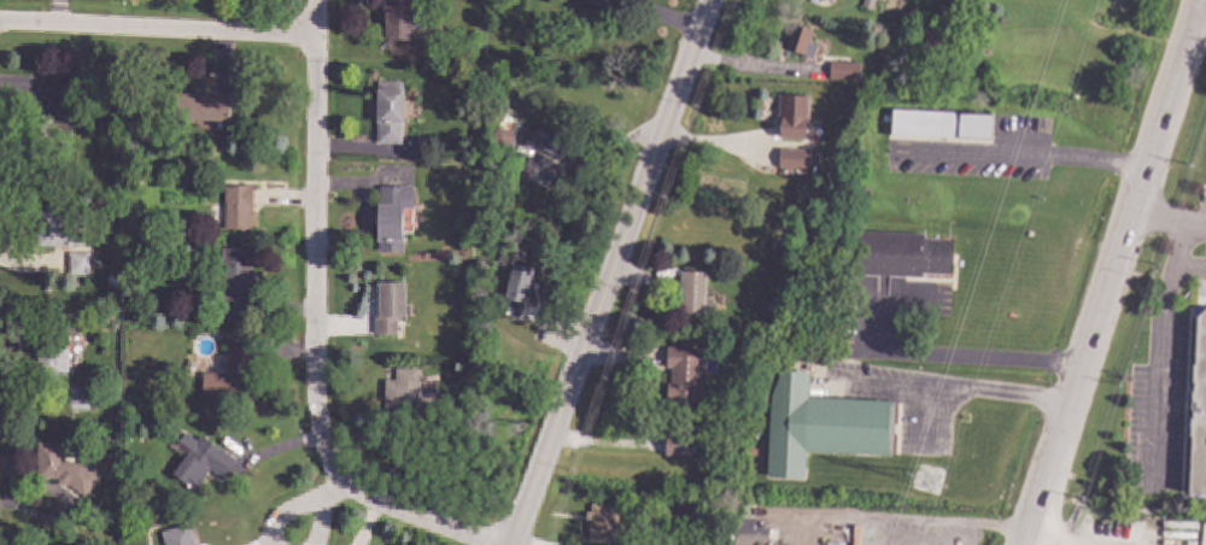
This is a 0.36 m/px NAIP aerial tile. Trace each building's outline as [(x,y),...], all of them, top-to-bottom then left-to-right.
[(382,23),(383,0),(416,0),(415,18),(421,18),(421,28),(414,28),(412,40),(385,39),(385,23),(382,23)] [(581,2),(606,9),(609,0),(582,0),(581,2)] [(857,6),(860,0),(872,0),(870,10),(857,6)] [(810,29),(807,41),(815,45),(810,59),(801,55),(802,54),(781,47),(790,22),(810,29)] [(437,43),(420,43),(420,34),(435,34),(437,43)] [(859,61),(857,81),(827,78),(829,60),(859,61)] [(402,89),(403,89),(403,123),(400,123),(400,143),(376,143),(375,89),(377,89),(377,82),(402,82),(402,89)] [(230,93),(229,122),(174,119),(175,93),(194,94),(194,90),(230,93)] [(808,95),(807,119),(803,119),(802,139),(778,137),(779,118),(775,118),(777,93),(808,95)] [(991,115),(990,140),(889,135),(890,109),(991,115)] [(572,139),(570,140),(578,145),(573,153),(567,150),(561,160),(519,136),(522,129),(532,135),(540,121),(572,139)] [(147,134),(136,134),(136,124),(147,124),(147,134)] [(515,135),(505,152),(487,142),(497,125),(515,135)] [(428,137),(428,147),(417,147),(417,136),(428,137)] [(121,151),(109,152),(109,139),(121,139),(121,151)] [(809,148),(808,168),(777,166),(778,147),(809,148)] [(142,170),(130,170),(130,158),(142,158),(142,170)] [(252,215),(250,215),(250,229),(223,229),(223,186),(246,186),(246,184),(252,184),(252,215)] [(412,209),(400,209),(400,239),(403,239),(403,252),(379,252),(379,240),(376,240),(376,204),(380,204),(380,187),(412,186),(412,209)] [(62,224),(81,225),(81,246),(37,246),(37,212),(62,212),(62,224)] [(921,233),(921,238),(949,239),(948,251),(952,251),(952,262),(948,262),(947,274),(920,272),(920,276),(853,274),(854,230),(921,233)] [(250,272),(252,272),(252,299),(246,299),(246,321),(221,320),(221,280),(215,280),(215,264),(221,264),(221,248),(250,248),(250,272)] [(89,275),(68,275),(68,252),(89,252),(89,275)] [(532,268),(528,282),(532,282),(531,289),(527,288),(520,320),(503,315),(508,300),(503,299),(504,297),(500,297),(503,288),(505,289),(513,263),(532,268)] [(703,271),(703,300),(713,301),(713,313),(678,312),(679,270),(703,271)] [(118,276),(117,286),(106,286),(106,276),(118,276)] [(404,317),(397,317),(397,334),(374,335),(374,313),(376,313),(376,282),(404,282),(404,317)] [(766,298),(766,301),(769,301),(769,310),(757,309),(757,300),(761,300),(761,298),(766,298)] [(1204,307),(1205,308),(1205,493),(1185,492),(1194,315),(1204,307)] [(60,385),(36,385),(37,344),(60,344),(60,385)] [(250,361),(251,361),(251,397),(200,397),(200,373),(226,373),(226,344),(250,344),(250,361)] [(699,348),(697,403),(665,400),(666,382),(669,382),(669,368),(665,367),(666,346),(699,348)] [(807,371),(806,397),(892,402),(889,455),(803,451),(802,479),(765,477),(768,397),(778,369),(807,371)] [(420,388),(437,388),(437,412),(415,411),(415,408),(384,408),(384,380),(420,380),(420,388)] [(89,409),(68,409),(68,387),(89,387),(89,409)] [(135,415),(127,415),(127,403),(135,403),(135,415)] [(689,434),(687,456),(663,456),(665,434),(689,434)] [(234,461),(221,479),(209,470),(194,491),(170,474),(199,435),(234,461)] [(60,462),(72,462),(81,464),(98,476),(83,497),(68,486),(55,486),(55,479),(36,479),(36,443),(60,443),(60,462)] [(755,447),(754,455),(743,453),(743,446),(755,447)] [(616,505),(615,540),(587,539),(589,504),(616,505)] [(88,515),(82,523),(70,515),(76,506),(88,515)] [(767,527),(766,544),(731,544),(733,515),(753,516),(753,526),(767,527)] [(187,523),(194,544),(164,544),(160,533),(187,523)]
